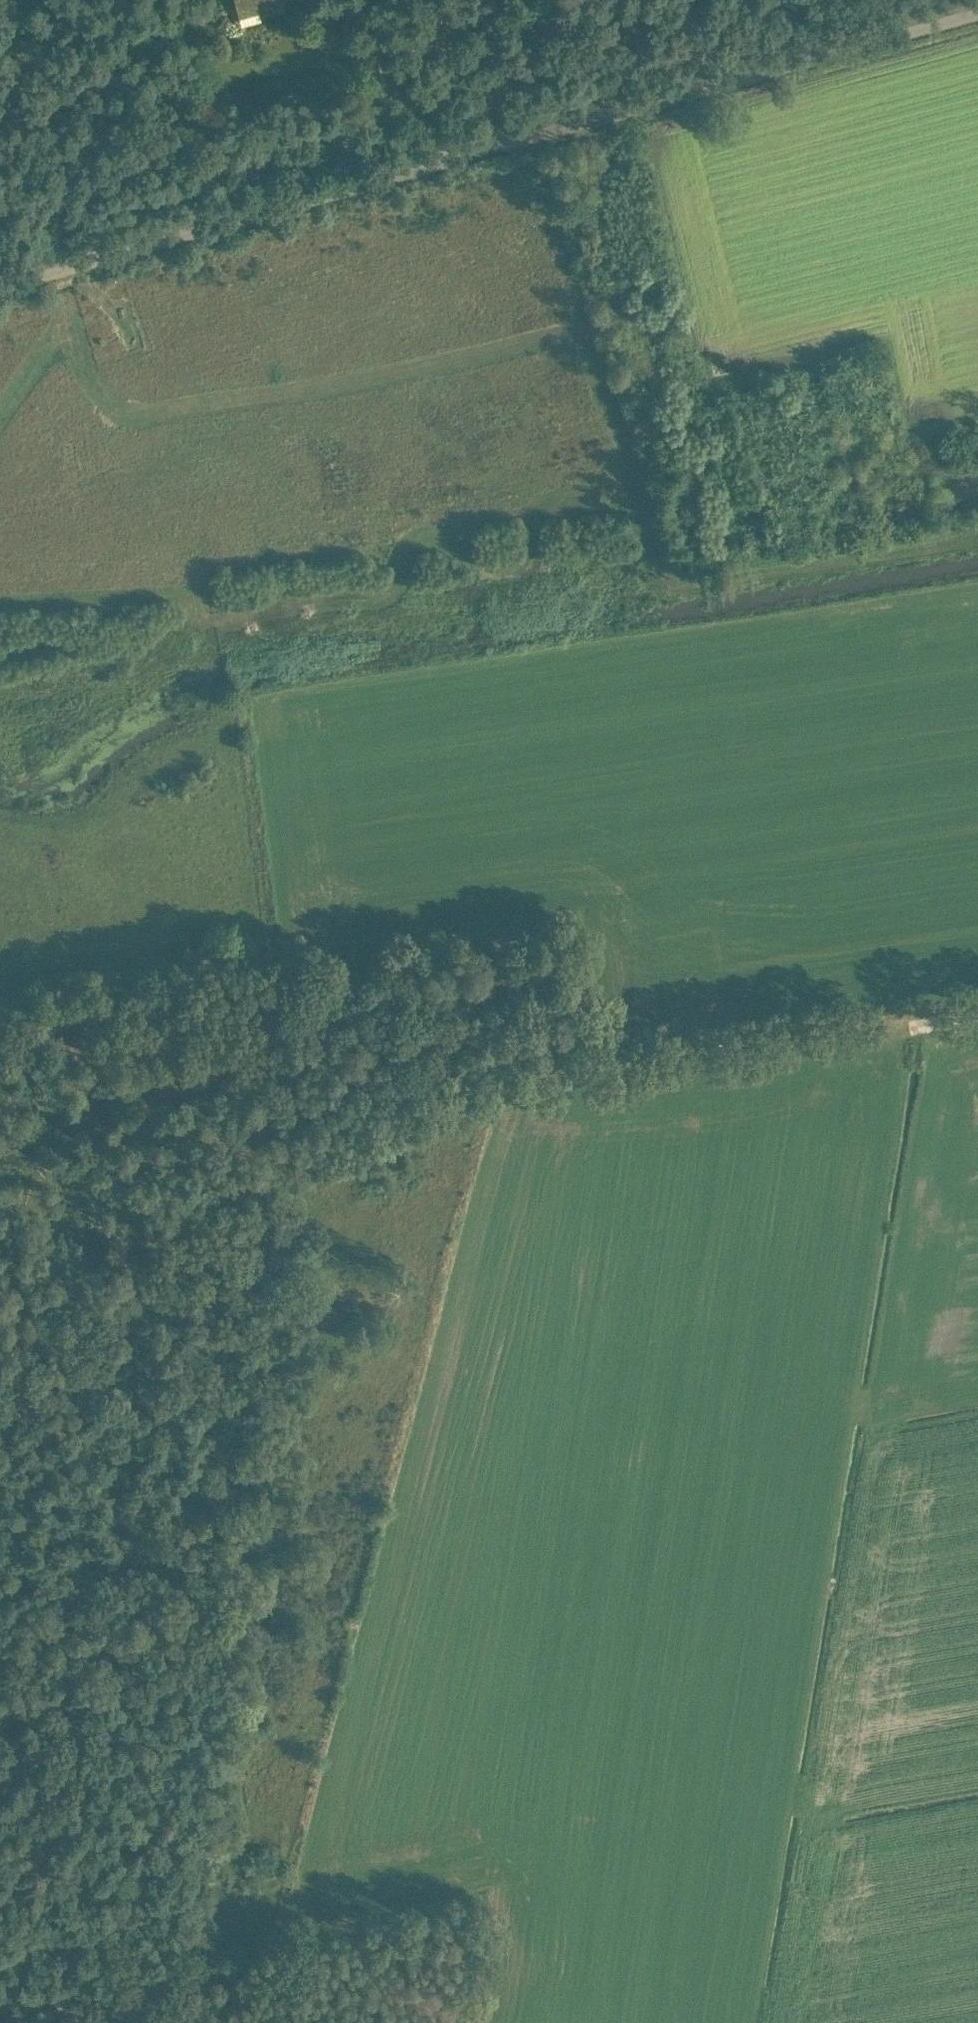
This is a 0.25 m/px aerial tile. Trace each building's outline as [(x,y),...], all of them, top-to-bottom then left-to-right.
[(241,15),(274,6),(272,0),(235,0),(236,4),(237,4),(241,15)]
